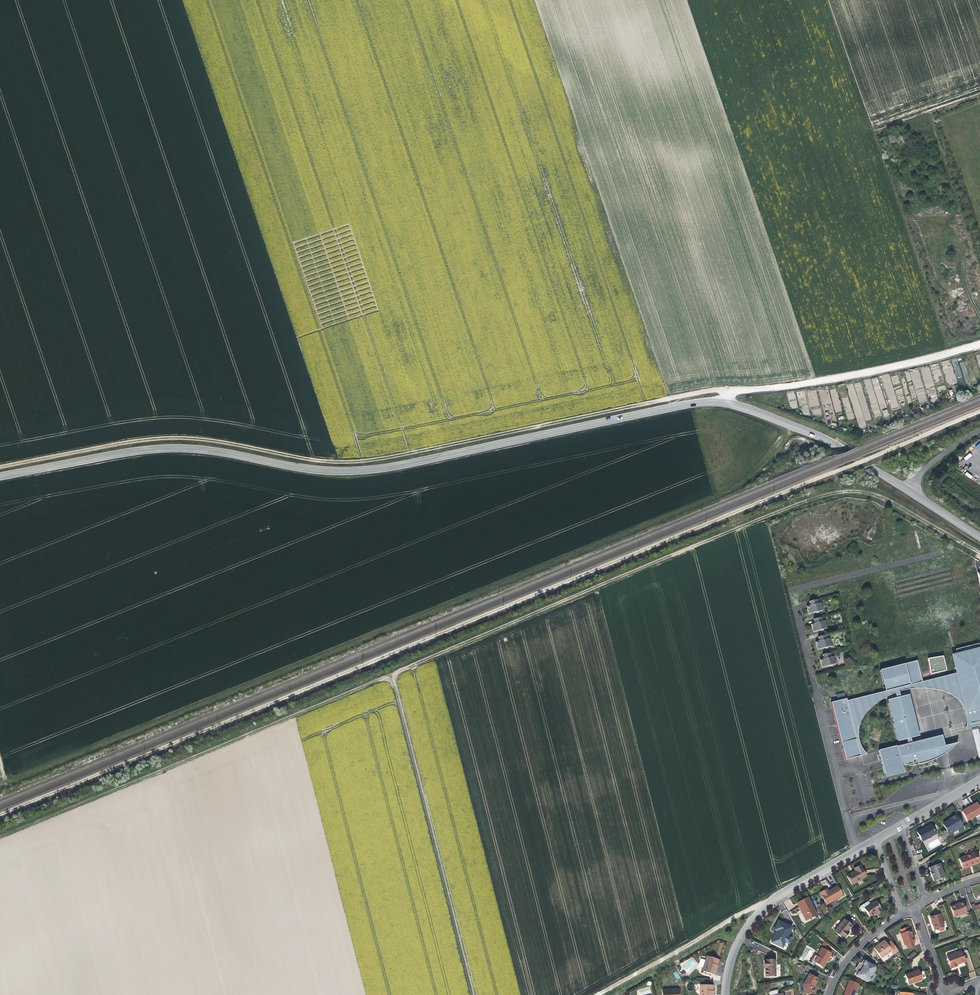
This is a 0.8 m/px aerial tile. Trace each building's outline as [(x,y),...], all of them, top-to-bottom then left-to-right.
[(943,361),(946,384),(955,383),(952,360),(943,361)] [(899,409),(889,374),(881,376),(891,411),(899,409)] [(900,383),(898,375),(891,377),(893,385),(900,383)] [(880,409),(886,408),(878,377),(871,379),(871,378),(864,380),(874,416),(881,414),(880,409)] [(915,381),(917,403),(924,402),(922,380),(915,381)] [(932,402),(938,401),(935,386),(934,386),(933,381),(929,382),(929,381),(925,382),(926,389),(927,389),(928,398),(932,397),(932,402)] [(830,390),(835,413),(842,411),(837,388),(830,390)] [(796,401),(790,402),(791,409),(798,407),(796,401)] [(821,603),(818,604),(811,606),(806,607),(808,614),(823,610),(821,603)] [(825,621),(822,621),(815,623),(810,624),(812,632),(827,628),(825,621)] [(829,638),(827,639),(819,641),(815,642),(817,650),(831,646),(829,638)] [(957,656),(979,650),(978,644),(955,650),(957,656)] [(979,650),(957,656),(953,657),(957,673),(970,724),(979,721),(979,650)] [(831,657),(824,659),(820,660),(822,667),(836,663),(834,656),(831,657)] [(943,656),(928,659),(931,674),(946,670),(943,656)] [(905,664),(910,685),(922,682),(917,661),(905,664)] [(898,688),(910,685),(905,664),(880,670),(885,691),(894,689),(898,688)] [(898,688),(899,692),(913,689),(937,689),(955,697),(965,713),(966,721),(966,729),(979,726),(979,721),(970,724),(957,673),(922,682),(910,685),(898,688)] [(894,693),(894,689),(885,691),(871,694),(871,698),(873,704),(862,715),(858,725),(854,726),(861,755),(870,753),(863,748),(860,743),(860,737),(862,724),(874,705),(886,697),(894,693)] [(896,698),(887,700),(897,741),(906,739),(911,738),(919,735),(915,717),(909,719),(907,714),(914,712),(909,694),(900,697),(896,698)] [(861,755),(854,726),(846,701),(846,698),(831,702),(845,759),(861,755)] [(846,701),(854,726),(858,725),(862,715),(873,704),(871,698),(854,702),(853,699),(846,701)] [(978,728),(971,730),(979,759),(979,736),(978,728)] [(897,746),(902,764),(904,763),(904,765),(914,763),(913,760),(917,759),(918,764),(922,763),(927,762),(930,761),(934,759),(937,758),(939,756),(937,748),(944,746),(942,735),(912,742),(907,744),(897,746)] [(956,743),(944,746),(937,748),(939,756),(947,752),(953,747),(955,744),(956,743)] [(903,770),(902,764),(897,746),(897,745),(878,750),(884,775),(903,770)] [(967,821),(979,813),(979,808),(977,802),(972,805),(973,806),(971,807),(962,812),(967,821)] [(942,826),(947,835),(962,827),(956,816),(950,819),(951,821),(949,822),(942,826)] [(924,828),(917,832),(922,841),(936,834),(931,824),(924,828)] [(976,858),(974,854),(960,859),(964,869),(970,867),(970,864),(979,861),(978,858),(976,858)] [(944,876),(939,862),(928,866),(929,870),(929,871),(930,874),(930,876),(932,877),(933,880),(944,876)] [(846,877),(850,886),(865,878),(863,873),(860,868),(854,871),(855,873),(846,877)] [(819,894),(826,906),(842,897),(837,887),(829,892),(825,894),(824,891),(819,894)] [(816,915),(807,899),(798,903),(802,910),(804,915),(803,915),(806,921),(816,915)] [(875,901),(870,904),(863,909),(865,912),(868,917),(873,914),(880,910),(878,906),(875,901)] [(863,909),(870,904),(868,902),(859,908),(858,910),(860,913),(862,914),(865,912),(863,909)] [(950,906),(954,917),(966,913),(963,902),(958,903),(959,905),(957,905),(956,906),(955,904),(950,906)] [(973,911),(979,908),(979,903),(976,905),(975,902),(970,904),(973,911)] [(939,914),(929,917),(932,923),(934,930),(943,927),(939,914)] [(851,926),(844,920),(834,931),(843,939),(847,935),(845,933),(847,930),(851,926)] [(771,942),(782,948),(785,942),(788,936),(792,928),(778,921),(774,930),(777,931),(775,934),(771,942)] [(911,930),(901,934),(905,945),(906,945),(907,949),(915,946),(913,942),(915,942),(913,936),(911,930)] [(877,946),(873,949),(880,958),(891,951),(885,942),(878,947),(877,946)] [(816,956),(813,961),(822,967),(825,961),(824,961),(826,959),(829,954),(821,948),(815,956),(816,956)] [(909,959),(917,954),(914,951),(907,956),(909,959)] [(965,964),(961,952),(946,957),(951,970),(957,968),(956,967),(960,965),(965,964)] [(717,959),(706,956),(701,971),(714,975),(716,969),(715,969),(716,965),(717,959)] [(777,976),(776,960),(764,961),(764,969),(766,969),(766,971),(767,977),(777,976)] [(856,975),(866,981),(875,966),(864,960),(862,964),(858,971),(856,975)] [(919,970),(904,975),(908,985),(913,983),(922,981),(919,970)] [(676,971),(673,973),(677,980),(681,978),(676,971)] [(805,982),(805,994),(814,994),(814,990),(813,989),(812,988),(812,987),(813,985),(814,985),(818,979),(809,974),(805,982)] [(848,980),(845,989),(843,994),(854,994),(858,984),(848,980)] [(700,985),(699,994),(714,994),(712,994),(712,991),(713,985),(700,985)]
